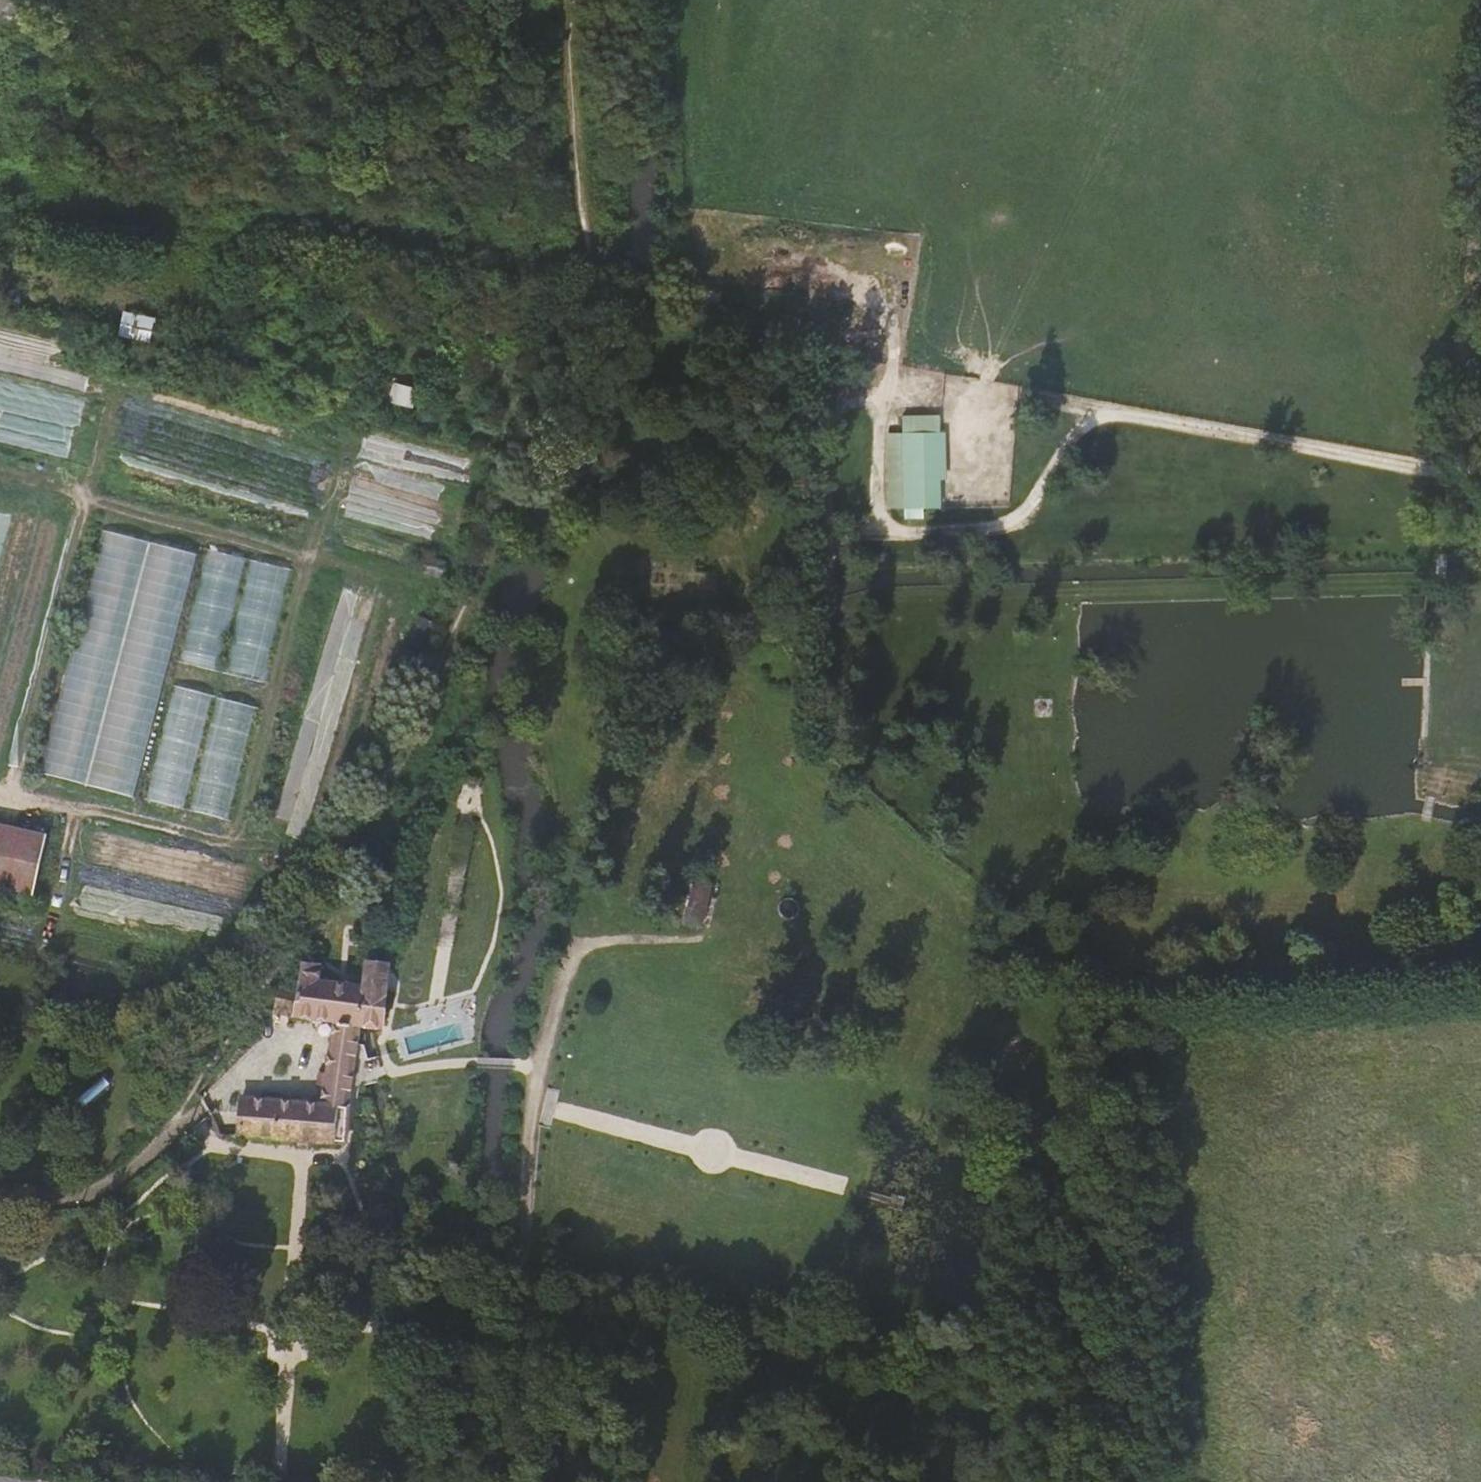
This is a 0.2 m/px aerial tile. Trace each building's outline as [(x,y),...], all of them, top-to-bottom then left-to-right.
[(148,324),(120,318),(117,335),(144,341),(148,324)] [(23,384),(20,414),(88,423),(92,393),(23,384)] [(413,388),(394,384),(389,402),(409,406),(413,388)] [(940,417),(904,418),(905,509),(939,508),(938,477),(945,477),(944,432),(940,432),(940,417)] [(100,530),(47,775),(141,795),(195,550),(100,530)] [(205,549),(185,664),(223,670),(243,555),(205,549)] [(443,561),(427,557),(422,575),(439,579),(443,561)] [(267,681),(291,568),(252,559),(228,673),(267,681)] [(175,684),(150,799),(187,808),(213,693),(175,684)] [(234,818),(254,704),(215,698),(195,812),(234,818)] [(0,821),(0,886),(38,895),(52,832),(0,821)] [(240,1098),(237,1137),(333,1146),(334,1143),(342,1144),(345,1121),(346,1120),(352,1072),(356,1045),(358,1027),(376,1029),(382,1030),(388,966),(383,965),(364,963),(362,985),(320,980),(321,965),(301,963),(298,979),(297,987),(273,983),(270,1013),(293,1016),(295,1018),(330,1023),(320,1105),(291,1102),(289,1098),(282,1098),(280,1101),(240,1098)]
